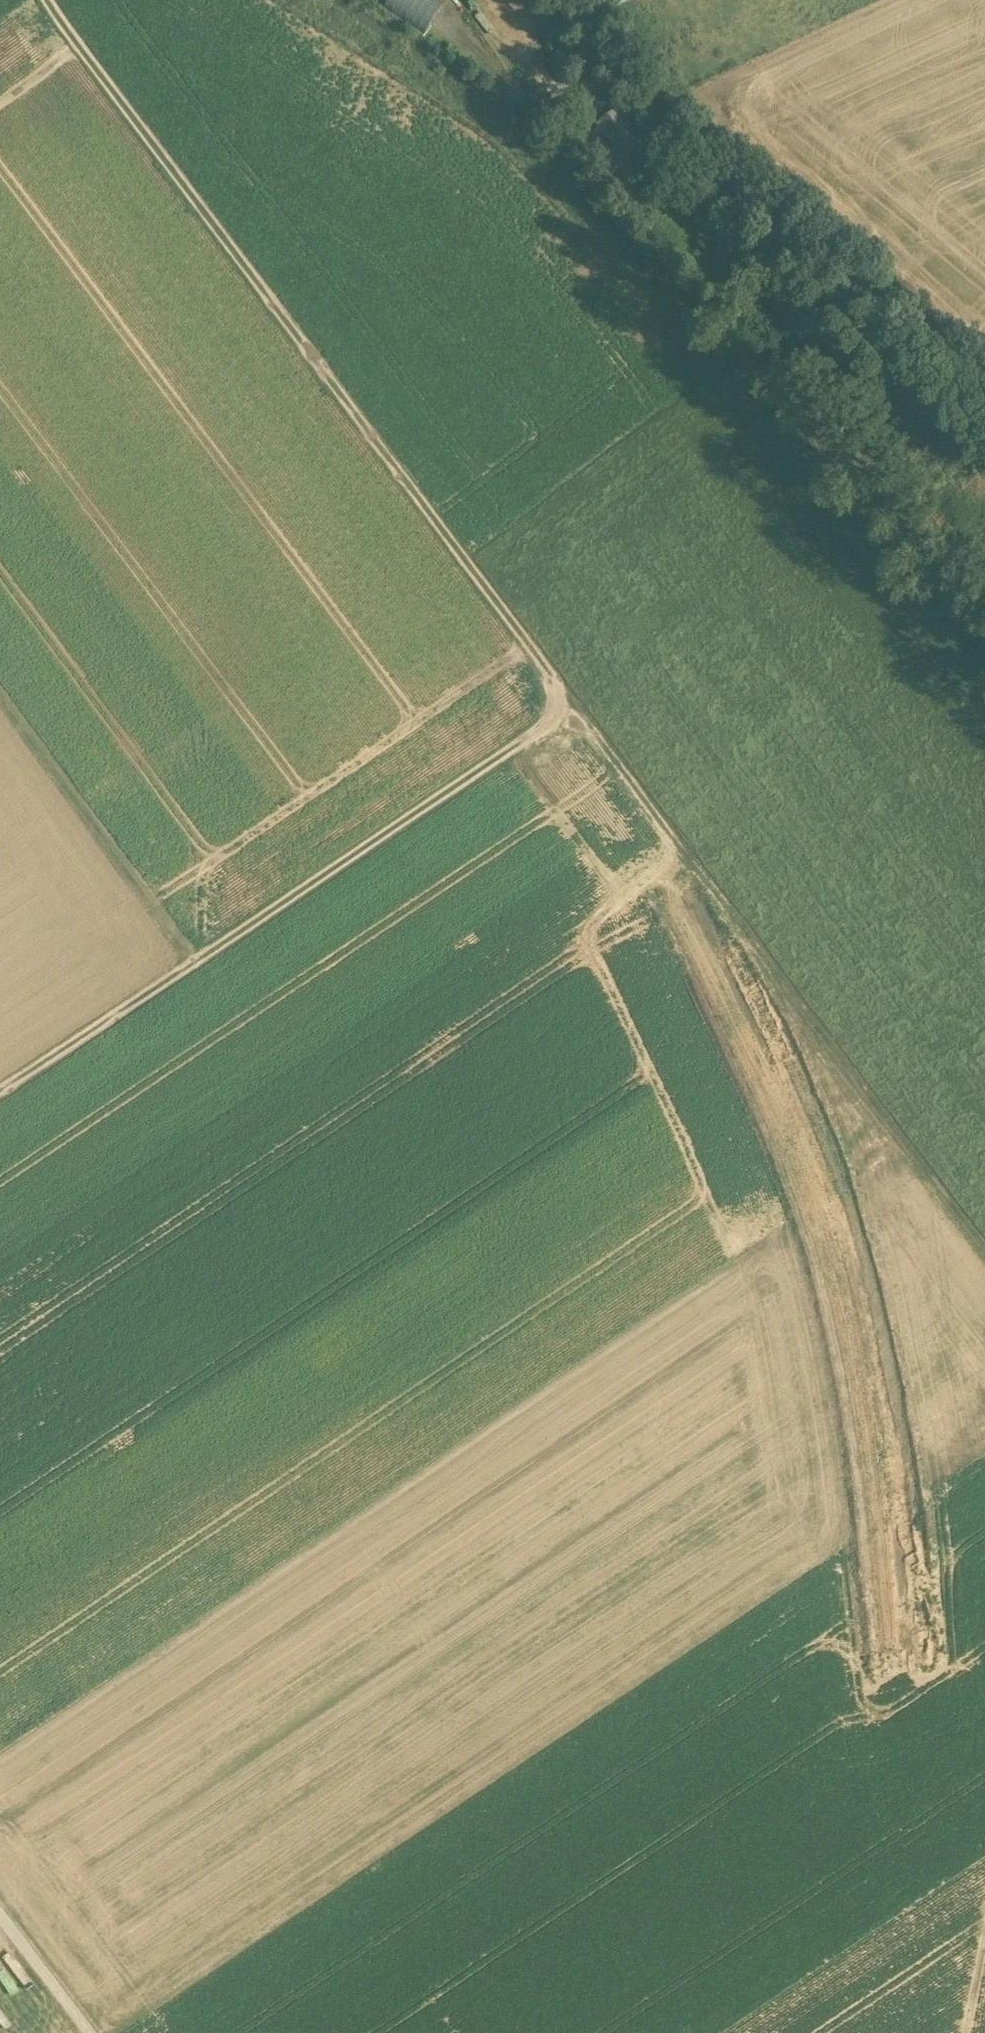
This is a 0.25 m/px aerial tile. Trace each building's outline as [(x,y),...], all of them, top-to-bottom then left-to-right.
[(570,58),(564,49),(553,58),(563,71),(571,65),(570,58)] [(627,125),(617,114),(599,129),(622,157),(638,144),(624,127),(627,125)] [(622,157),(599,129),(581,145),(639,211),(663,190),(641,166),(635,172),(622,157)] [(638,144),(622,157),(635,172),(641,166),(650,159),(638,144)]
